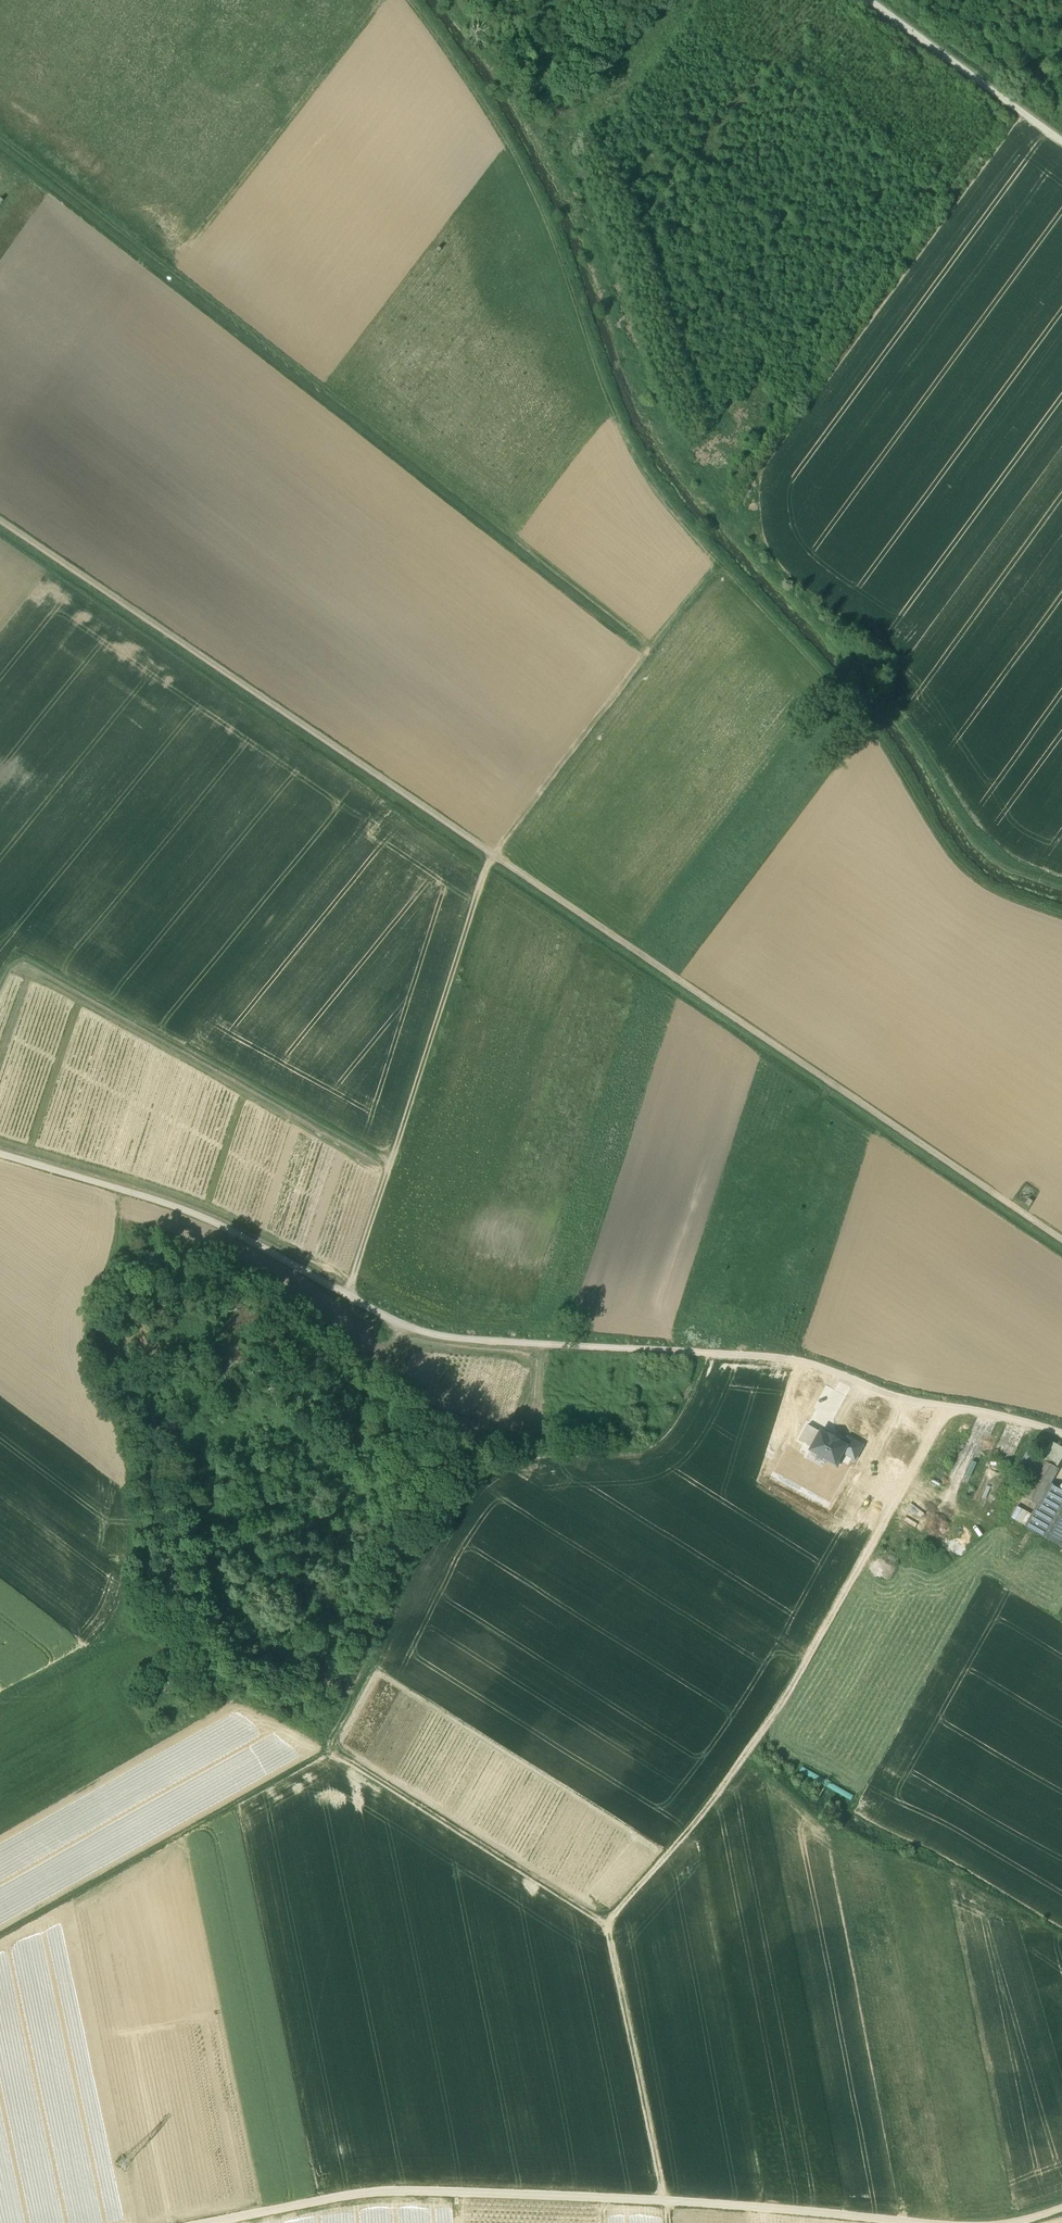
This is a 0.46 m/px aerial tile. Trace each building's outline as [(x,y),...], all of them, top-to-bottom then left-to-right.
[(1044,1461),(1055,1468),(1061,1456),(1061,1446),(1051,1440),(1043,1455),(1040,1459),(1044,1461)] [(1032,1449),(1023,1465),(1034,1471),(1040,1459),(1043,1455),(1032,1449)] [(1050,1483),(1058,1469),(1055,1468),(1044,1461),(1024,1496),(1039,1504),(1026,1526),(1061,1546),(1061,1490),(1050,1483)] [(1012,1516),(1027,1524),(1033,1513),(1018,1505),(1012,1516)]
